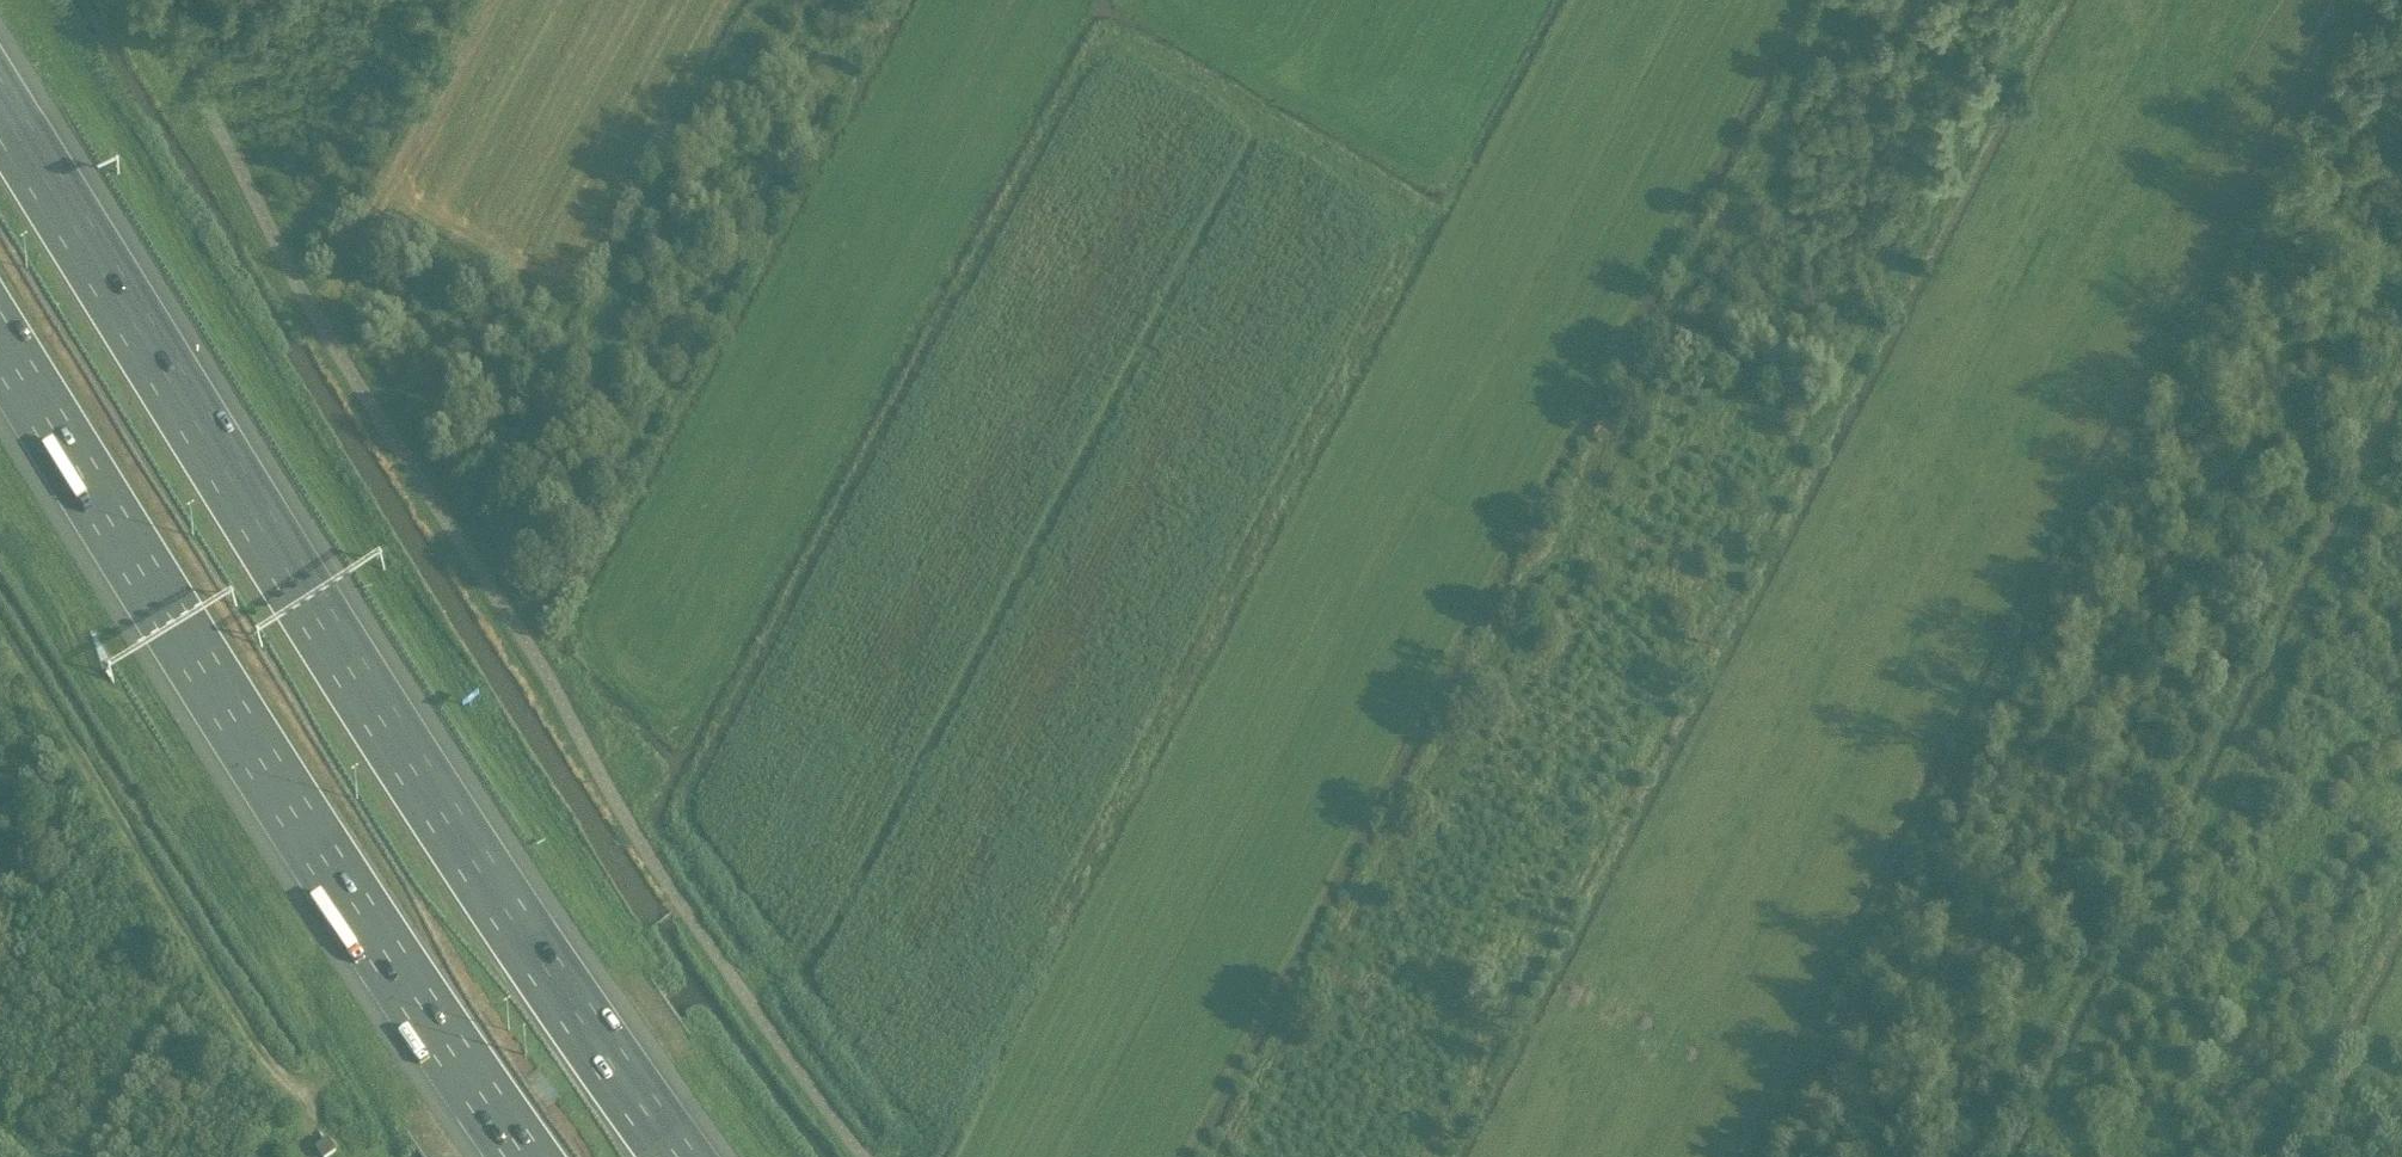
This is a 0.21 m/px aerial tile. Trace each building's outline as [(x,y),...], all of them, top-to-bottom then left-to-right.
[(336,1152),(328,1140),(316,1148),(322,1156),(328,1156),(336,1152)]
